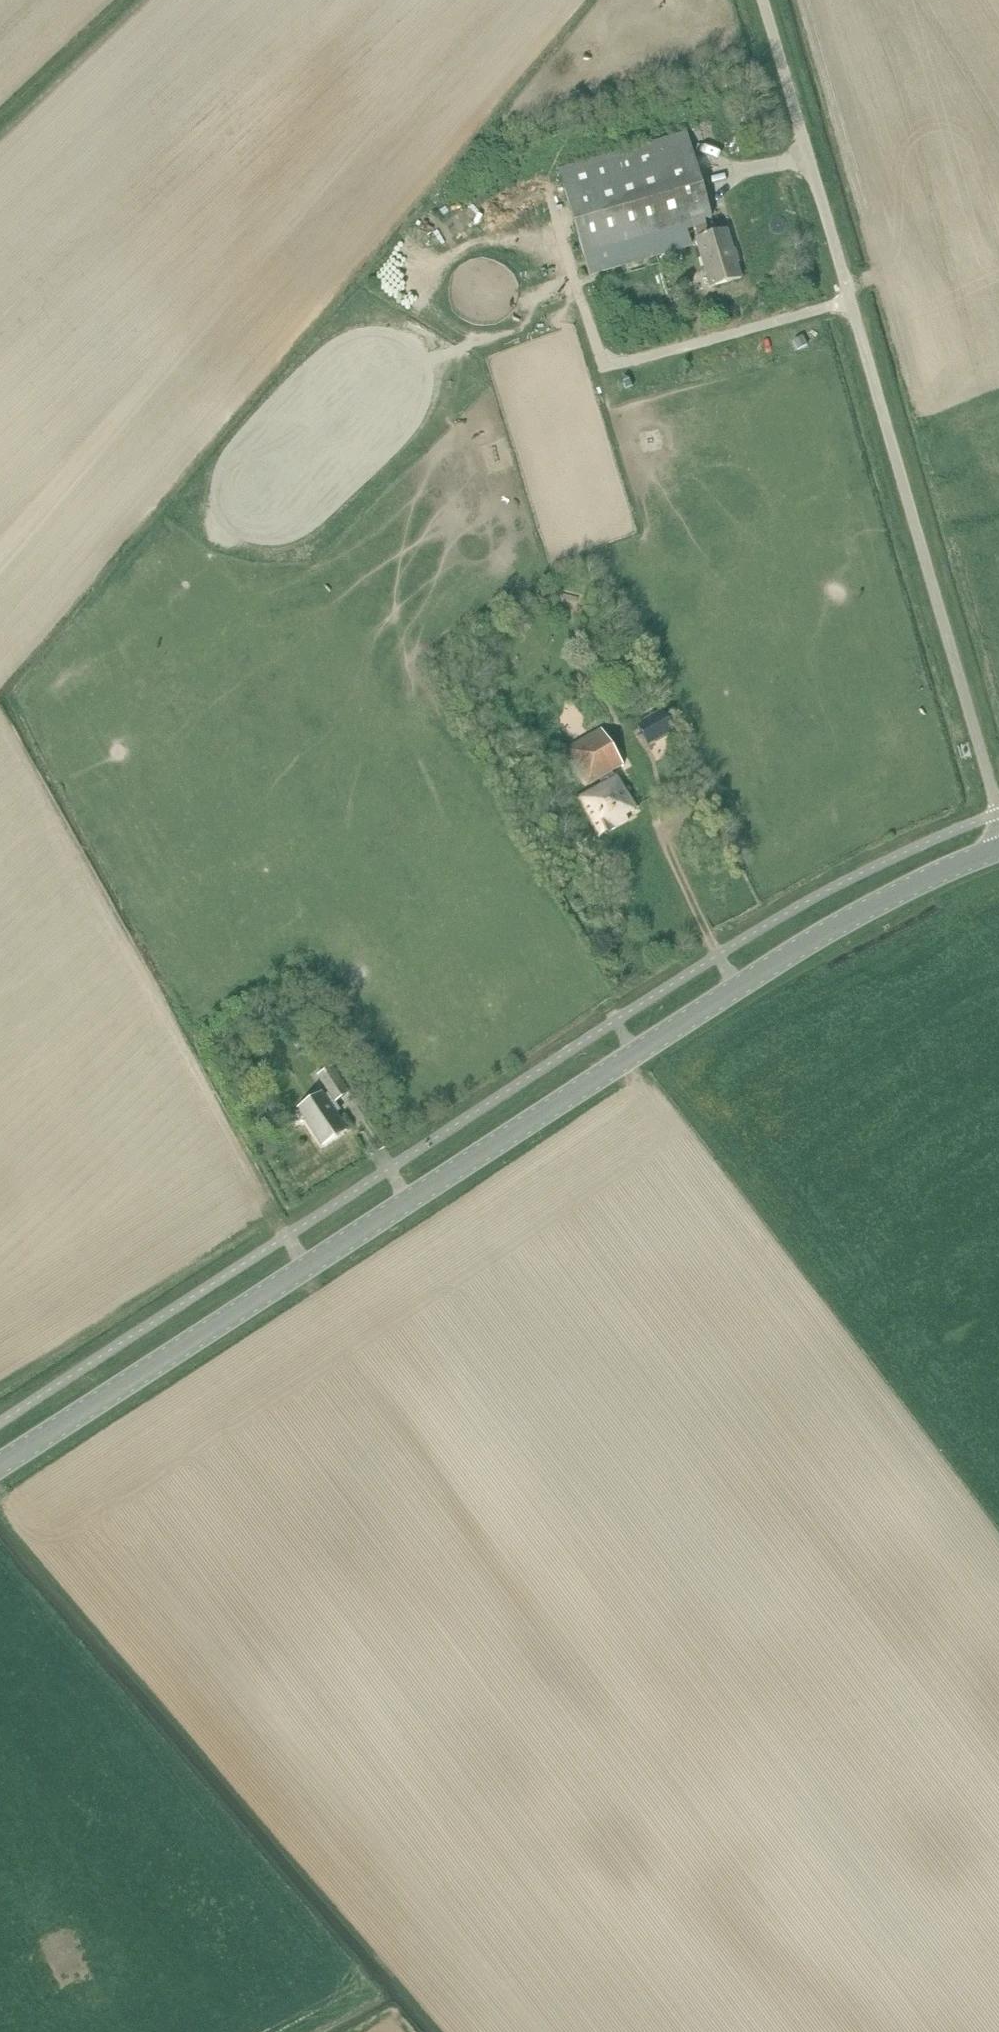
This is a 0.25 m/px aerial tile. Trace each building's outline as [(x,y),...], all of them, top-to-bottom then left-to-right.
[(697,239),(710,235),(706,222),(715,220),(689,133),(560,171),(591,274),(698,244),(697,239)] [(729,229),(710,235),(697,239),(698,244),(711,287),(743,277),(729,229)] [(560,588),(556,603),(581,609),(585,594),(560,588)] [(663,711),(638,725),(650,745),(674,731),(663,711)] [(604,730),(567,752),(588,787),(603,778),(606,783),(579,799),(602,838),(629,823),(626,818),(640,810),(619,775),(611,780),(608,775),(625,766),(604,730)] [(322,1092),(298,1109),(323,1146),(347,1129),(330,1105),(348,1092),(329,1065),(316,1074),(328,1091),(324,1094),(322,1092)]
